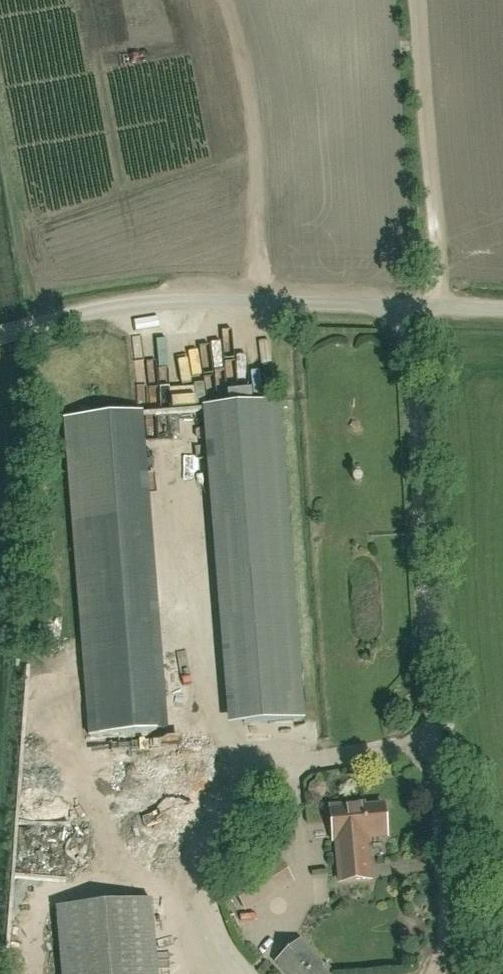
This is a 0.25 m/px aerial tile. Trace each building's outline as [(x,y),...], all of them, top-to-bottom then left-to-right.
[(149,341),(152,364),(161,363),(159,340),(149,341)] [(192,348),(166,353),(170,373),(196,367),(192,348)] [(167,401),(204,397),(201,376),(165,380),(167,401)] [(302,718),(283,402),(210,407),(229,723),(302,718)] [(131,416),(73,419),(84,670),(99,669),(100,698),(90,699),(92,736),(112,735),(113,746),(94,747),(96,783),(137,782),(136,762),(158,761),(158,739),(140,740),(139,724),(142,724),(141,695),(138,695),(131,539),(127,540),(126,528),(136,528),(131,416)] [(165,498),(166,523),(187,522),(186,497),(165,498)] [(335,839),(337,839),(341,881),(371,878),(367,836),(387,834),(385,804),(365,805),(365,802),(332,805),(335,839)] [(227,883),(241,907),(291,878),(277,854),(227,883)] [(150,900),(57,908),(62,973),(157,973),(150,900)] [(319,968),(322,965),(300,941),(276,962),(287,973),(325,973),(319,968)]
